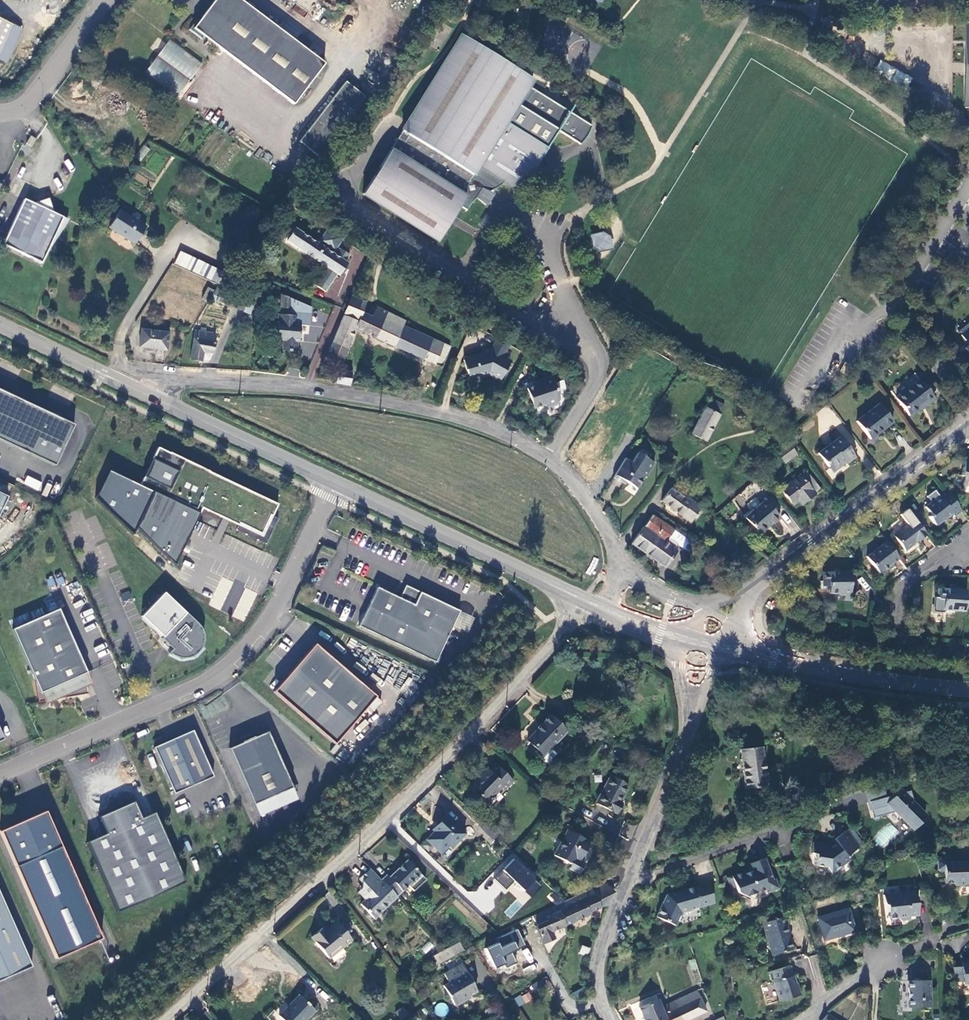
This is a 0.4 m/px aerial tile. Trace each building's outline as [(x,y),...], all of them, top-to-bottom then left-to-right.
[(294,105),(325,64),(241,0),(215,0),(199,22),(197,20),(195,23),(190,30),(202,39),(204,36),(294,105)] [(562,11),(558,18),(565,22),(569,14),(562,11)] [(12,25),(0,20),(0,50),(12,25)] [(12,25),(0,50),(0,61),(5,63),(21,29),(12,25)] [(462,37),(363,195),(438,241),(460,207),(467,211),(472,203),(477,198),(482,190),(488,193),(489,192),(494,191),(498,189),(502,186),(505,183),(520,192),(542,157),(542,156),(557,132),(580,145),(586,139),(588,136),(592,127),(528,87),(532,80),(462,37)] [(170,40),(145,73),(178,97),(203,64),(170,40)] [(907,87),(912,78),(881,60),(875,70),(907,87)] [(366,97),(346,82),(300,142),(320,157),(366,97)] [(30,138),(26,144),(30,147),(35,140),(30,138)] [(494,195),(489,192),(488,193),(482,190),(477,198),(487,207),(494,195)] [(24,201),(8,236),(17,240),(22,256),(42,265),(48,252),(68,221),(53,214),(48,201),(34,206),(24,201)] [(122,213),(111,230),(136,245),(147,229),(122,213)] [(317,244),(295,229),(287,241),(327,267),(315,285),(325,291),(337,274),(339,276),(347,264),(345,262),(349,256),(339,249),(335,256),(317,244)] [(327,230),(317,244),(335,256),(339,249),(336,247),(342,239),(327,230)] [(601,250),(608,239),(600,234),(598,235),(592,244),(593,246),(601,250)] [(3,246),(22,256),(17,240),(8,236),(3,246)] [(222,285),(228,274),(182,254),(176,266),(209,280),(217,283),(222,285)] [(208,302),(217,283),(209,280),(206,287),(208,287),(202,300),(208,302)] [(279,307),(294,308),(295,301),(280,295),(279,307)] [(356,330),(362,333),(370,315),(363,311),(366,303),(351,296),(343,316),(359,322),(356,330)] [(309,326),(310,307),(295,301),(294,308),(293,315),(278,314),(277,322),(274,322),(274,327),(276,330),(275,339),(283,340),(282,350),(296,352),(297,341),(298,341),(300,325),(309,326)] [(370,315),(362,333),(434,365),(435,365),(441,367),(450,346),(404,325),(406,321),(377,307),(371,315),(370,315)] [(359,322),(343,316),(325,356),(342,363),(345,354),(349,356),(352,350),(348,348),(356,330),(359,322)] [(958,333),(968,346),(965,349),(968,354),(968,324),(958,333)] [(195,331),(190,360),(197,361),(209,362),(213,353),(215,334),(205,332),(206,329),(201,328),(200,332),(195,331)] [(168,333),(142,330),(140,347),(166,350),(168,333)] [(507,351),(510,346),(497,339),(489,351),(481,355),(481,354),(464,360),(469,375),(477,372),(484,375),(490,373),(494,375),(494,376),(501,380),(506,371),(504,370),(509,361),(507,360),(511,353),(507,351)] [(338,370),(336,383),(350,385),(352,372),(338,370)] [(536,386),(527,389),(534,409),(543,406),(547,408),(557,404),(560,400),(558,396),(567,393),(563,381),(554,384),(552,377),(535,383),(536,386)] [(659,389),(666,393),(672,385),(665,380),(659,389)] [(919,381),(896,399),(909,416),(919,409),(920,410),(933,400),(919,381)] [(54,467),(74,425),(0,391),(0,441),(54,467)] [(706,442),(725,406),(711,398),(692,434),(706,442)] [(879,405),(855,422),(868,440),(892,423),(879,405)] [(839,437),(818,453),(831,471),(844,460),(846,463),(855,457),(839,437)] [(788,444),(777,453),(785,463),(796,454),(788,444)] [(136,528),(175,565),(182,551),(196,520),(202,508),(239,525),(260,535),(269,517),(271,518),(277,505),(208,473),(208,472),(169,454),(157,449),(152,460),(151,460),(143,478),(140,486),(153,492),(141,518),(137,516),(134,524),(137,526),(136,528)] [(632,461),(625,458),(613,477),(625,486),(627,483),(636,488),(643,475),(642,474),(645,470),(647,471),(653,462),(638,452),(632,461)] [(965,460),(961,475),(965,476),(964,484),(968,486),(968,461),(965,460)] [(721,470),(709,481),(715,486),(726,476),(721,470)] [(806,471),(781,490),(793,505),(801,498),(805,503),(821,491),(806,471)] [(27,475),(23,483),(39,491),(43,483),(27,475)] [(715,486),(709,481),(703,487),(708,492),(715,486)] [(954,514),(961,509),(942,485),(935,490),(938,494),(924,504),(931,512),(929,514),(935,523),(952,511),(954,514)] [(690,522),(701,507),(685,496),(684,497),(671,488),(661,502),(690,522)] [(765,500),(745,517),(759,533),(771,522),(773,524),(780,518),(765,500)] [(673,532),(652,516),(643,527),(631,543),(665,567),(677,552),(665,543),(673,532)] [(907,550),(927,535),(913,516),(893,532),(907,550)] [(277,521),(271,518),(269,517),(260,535),(239,525),(235,532),(265,545),(277,521)] [(878,571),(898,556),(886,539),(866,554),(878,571)] [(850,569),(823,570),(823,581),(829,581),(829,591),(844,592),(844,593),(850,592),(850,569)] [(50,589),(65,583),(61,574),(47,581),(50,589)] [(943,608),(964,609),(966,588),(938,586),(937,596),(943,597),(943,604),(943,608)] [(404,587),(399,599),(376,589),(357,628),(434,664),(458,613),(404,587)] [(200,630),(196,624),(185,613),(184,614),(163,593),(140,617),(162,637),(160,639),(164,643),(163,645),(167,649),(169,647),(171,649),(167,652),(168,653),(172,656),(175,657),(179,659),(184,659),(190,657),(192,656),(194,655),(198,651),(200,647),(201,645),(202,640),(202,637),(201,632),(200,630)] [(934,604),(943,604),(943,597),(937,596),(935,596),(934,604)] [(58,610),(12,630),(34,682),(37,703),(87,694),(84,674),(85,674),(58,610)] [(472,620),(459,613),(452,627),(466,634),(472,620)] [(365,708),(374,698),(313,645),(272,693),(333,746),(365,708)] [(374,698),(365,708),(371,713),(379,703),(374,698)] [(544,753),(565,730),(549,716),(540,726),(528,739),(544,753)] [(191,731),(152,748),(173,795),(212,778),(191,731)] [(266,733),(227,750),(252,806),(290,789),(291,789),(266,733)] [(745,788),(766,787),(761,747),(740,750),(745,788)] [(513,781),(495,763),(489,771),(487,769),(473,784),(481,792),(479,795),(485,800),(490,796),(491,798),(503,785),(506,788),(513,781)] [(595,803),(616,814),(622,803),(619,802),(628,786),(610,776),(595,803)] [(868,812),(871,811),(869,803),(885,799),(882,786),(863,791),(868,812)] [(290,789),(252,806),(257,817),(295,801),(290,789)] [(885,799),(869,803),(871,811),(873,819),(894,813),(911,830),(924,816),(913,804),(909,792),(902,793),(900,792),(895,796),(885,799)] [(116,913),(184,883),(153,813),(140,819),(135,808),(137,808),(134,802),(97,818),(104,835),(85,843),(116,913)] [(0,831),(0,836),(56,959),(102,938),(44,812),(0,831)] [(464,833),(446,815),(432,830),(434,832),(426,839),(441,853),(448,845),(451,848),(464,833)] [(567,830),(554,856),(571,865),(569,869),(578,874),(584,864),(579,861),(588,843),(585,841),(586,840),(567,830)] [(857,848),(845,831),(831,841),(834,844),(827,848),(825,845),(812,843),(810,854),(814,855),(814,859),(813,858),(813,861),(814,862),(813,866),(825,868),(829,874),(848,861),(845,857),(857,848)] [(508,891),(516,899),(503,912),(510,918),(543,885),(512,854),(491,875),(498,882),(494,886),(504,895),(508,891)] [(950,862),(949,858),(941,858),(939,862),(939,871),(942,873),(945,873),(946,883),(954,884),(957,886),(960,886),(960,887),(968,887),(968,862),(950,862)] [(386,875),(381,880),(397,896),(420,873),(407,860),(389,877),(386,875)] [(749,867),(742,874),(741,873),(726,878),(730,889),(734,887),(737,893),(752,900),(755,893),(766,890),(769,891),(777,889),(774,880),(771,880),(763,860),(748,864),(749,867)] [(369,868),(363,875),(366,877),(372,871),(369,868)] [(365,899),(360,904),(375,919),(397,896),(381,880),(372,871),(366,877),(363,875),(359,879),(362,883),(362,888),(364,891),(361,894),(365,899)] [(602,907),(609,905),(615,892),(608,884),(593,891),(594,895),(559,911),(565,926),(590,914),(590,912),(602,907)] [(680,913),(713,904),(708,884),(692,888),(692,887),(666,895),(655,917),(675,926),(680,913)] [(856,905),(865,902),(866,888),(852,890),(856,905)] [(918,914),(916,889),(901,892),(901,893),(883,894),(884,903),(888,905),(888,918),(896,917),(900,919),(906,918),(908,915),(918,914)] [(30,967),(0,899),(0,980),(30,967)] [(551,932),(565,926),(559,911),(556,905),(532,916),(536,925),(535,925),(543,944),(554,939),(551,932)] [(848,909),(817,918),(824,940),(855,931),(848,909)] [(785,918),(760,922),(766,956),(786,953),(783,936),(784,935),(783,927),(786,927),(785,918)] [(329,959),(351,940),(336,921),(325,931),(322,928),(311,937),(329,959)] [(518,928),(497,938),(498,942),(485,948),(495,971),(516,962),(512,951),(525,945),(518,928)] [(430,942),(421,947),(424,953),(433,948),(430,942)] [(459,942),(447,949),(452,957),(464,950),(459,942)] [(588,949),(582,946),(579,954),(586,956),(588,949)] [(527,962),(533,960),(528,948),(523,950),(527,962)] [(428,960),(432,968),(452,957),(447,949),(428,960)] [(816,955),(809,956),(811,966),(817,965),(816,955)] [(695,959),(689,960),(691,970),(697,969),(695,959)] [(442,975),(447,983),(442,987),(454,1006),(463,999),(462,999),(475,990),(458,964),(442,975)] [(962,964),(963,966),(955,967),(956,986),(968,985),(968,964),(962,964)] [(789,966),(768,972),(771,983),(773,982),(780,1003),(800,997),(796,985),(795,985),(789,966)] [(930,1005),(930,978),(908,979),(908,1005),(930,1005)] [(579,988),(573,994),(579,999),(584,993),(579,988)] [(706,1011),(697,991),(661,1007),(658,1000),(639,1008),(644,1019),(686,1019),(706,1011)] [(517,1005),(532,1001),(530,992),(514,997),(517,1005)] [(283,1019),(306,1019),(315,1011),(298,995),(279,1016),(283,1019)] [(444,1001),(433,1007),(439,1017),(449,1012),(444,1001)] [(395,1012),(401,1019),(409,1014),(403,1006),(395,1012)] [(831,1016),(836,1019),(838,1019),(842,1014),(836,1010),(831,1016)]
